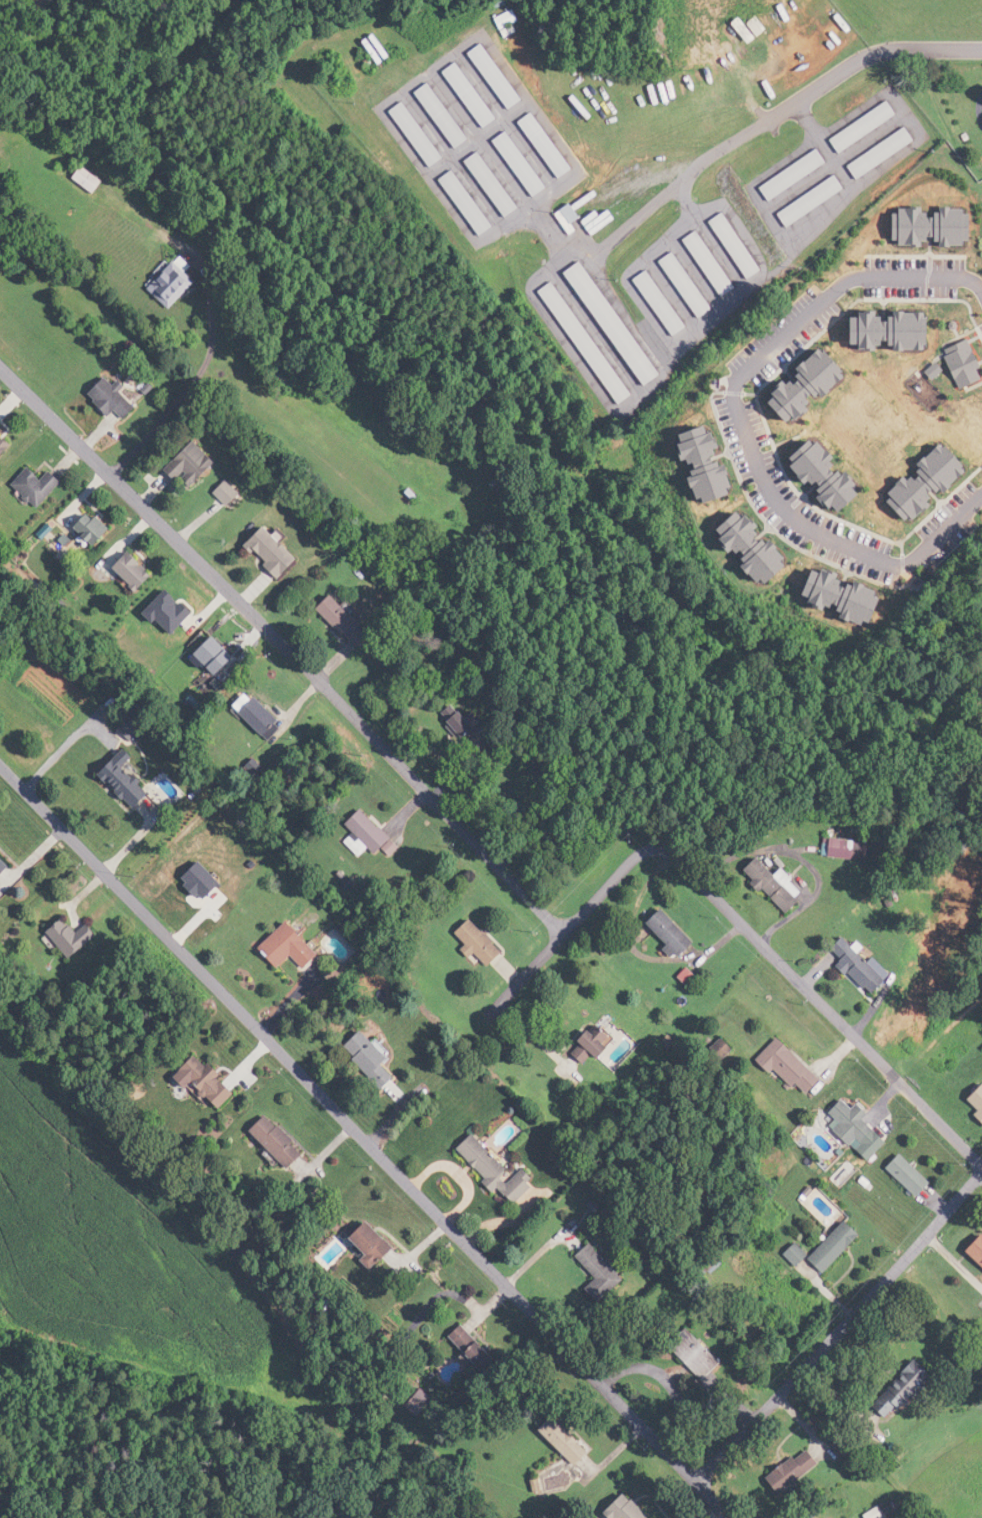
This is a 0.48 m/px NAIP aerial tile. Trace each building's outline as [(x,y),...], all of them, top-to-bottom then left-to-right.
[(753,44),(768,34),(753,12),(738,23),(753,44)] [(370,42),(385,64),(396,56),(381,34),(370,42)] [(526,100),(487,44),(473,53),(513,110),(526,100)] [(449,71),(486,128),(500,119),(462,62),(449,71)] [(472,141),(435,83),(422,91),(459,149),(472,141)] [(579,98),(595,119),(604,113),(588,90),(579,98)] [(434,168),(447,160),(410,102),(397,110),(434,168)] [(903,117),(894,103),(835,139),(844,153),(903,117)] [(537,112),(524,121),(561,180),(575,171),(537,112)] [(852,166),(861,180),(919,142),(910,128),(852,166)] [(536,198),(550,189),(511,131),(498,140),(536,198)] [(832,165),(823,151),(764,187),(773,202),(832,165)] [(469,162),(511,218),(524,209),(482,152),(469,162)] [(78,179),(98,194),(108,182),(87,166),(78,179)] [(499,228),(458,171),(445,180),(486,237),(499,228)] [(791,228),(849,191),(840,177),(782,214),(791,228)] [(586,218),(576,204),(561,215),(576,235),(582,230),(578,224),(586,218)] [(598,235),(620,220),(614,211),(592,226),(598,235)] [(750,280),(764,272),(728,213),(714,221),(750,280)] [(689,239),(725,298),(739,289),(703,231),(689,239)] [(717,310),(680,253),(666,261),(703,319),(717,310)] [(174,310),(202,282),(181,261),(152,289),(174,310)] [(665,377),(593,261),(576,271),(649,387),(665,377)] [(680,336),(693,327),(654,271),(641,280),(680,336)] [(636,396),(565,281),(552,289),(623,405),(636,396)] [(119,412),(128,422),(141,410),(110,378),(92,395),(113,418),(119,412)] [(0,420),(0,462),(16,447),(7,438),(13,432),(0,420)] [(183,479),(194,490),(220,464),(197,442),(168,471),(180,483),(183,479)] [(41,510),(65,483),(50,469),(44,476),(33,467),(15,487),(41,510)] [(216,495),(231,507),(242,493),(227,482),(216,495)] [(100,549),(115,533),(94,512),(78,529),(100,549)] [(248,546),(281,580),(301,561),(268,527),(248,546)] [(143,593),(159,577),(134,553),(118,569),(143,593)] [(349,607),(338,595),(322,611),(355,646),(371,631),(349,607)] [(270,740),(287,726),(265,699),(248,712),(270,740)] [(157,795),(132,768),(142,759),(132,749),(105,775),(139,812),(157,795)] [(395,841),(367,811),(350,826),(378,857),(395,841)] [(819,859),(844,859),(844,839),(819,839),(819,859)] [(0,882),(17,866),(0,849),(0,882)] [(772,869),(763,877),(747,857),(733,868),(771,915),(794,896),(772,869)] [(700,943),(668,911),(652,926),(684,959),(700,943)] [(53,933),(76,962),(105,939),(94,926),(82,935),(70,920),(53,933)] [(474,960),(478,955),(492,969),(507,954),(474,921),(459,935),(470,946),(465,951),(474,960)] [(295,923),(264,947),(282,970),(298,957),(308,971),(323,959),(295,923)] [(868,971),(836,952),(826,970),(858,988),(868,971)] [(634,1045),(615,1027),(604,1039),(596,1032),(586,1042),(612,1068),(634,1045)] [(388,1066),(394,1062),(371,1033),(352,1048),(387,1091),(400,1081),(388,1066)] [(700,1050),(712,1061),(722,1049),(710,1038),(700,1050)] [(765,1068),(794,1096),(810,1080),(766,1038),(744,1060),(759,1075),(765,1068)] [(223,1113),(241,1095),(203,1056),(185,1075),(223,1113)] [(972,1083),(956,1099),(967,1111),(963,1115),(976,1129),(981,1122),(981,1093),(972,1083)] [(853,1120),(857,1115),(846,1104),(841,1109),(832,1099),(818,1113),(825,1120),(820,1125),(840,1146),(848,1138),(854,1144),(866,1132),(853,1120)] [(256,1133),(294,1171),(311,1154),(273,1116),(256,1133)] [(541,1184),(525,1168),(517,1176),(478,1136),(461,1153),(516,1208),(541,1184)] [(878,1167),(909,1198),(923,1184),(892,1154),(878,1167)] [(400,1249),(373,1222),(356,1239),(374,1257),(370,1261),(379,1270),(400,1249)] [(796,1260),(811,1274),(846,1236),(831,1222),(796,1260)] [(972,1234),(955,1250),(981,1277),(981,1245),(972,1234)] [(784,1266),(796,1256),(784,1244),(773,1254),(784,1266)] [(630,1282),(598,1245),(583,1258),(603,1281),(591,1291),(604,1306),(630,1282)] [(682,1383),(706,1368),(680,1327),(656,1342),(682,1383)] [(916,1375),(899,1361),(861,1409),(879,1422),(916,1375)] [(595,1451),(575,1432),(560,1447),(580,1466),(595,1451)] [(774,1476),(786,1493),(826,1465),(813,1448),(774,1476)] [(632,1493),(613,1513),(618,1517),(657,1517),(632,1493)] [(890,1515),(885,1506),(870,1514),(872,1517),(886,1517),(890,1515)]
